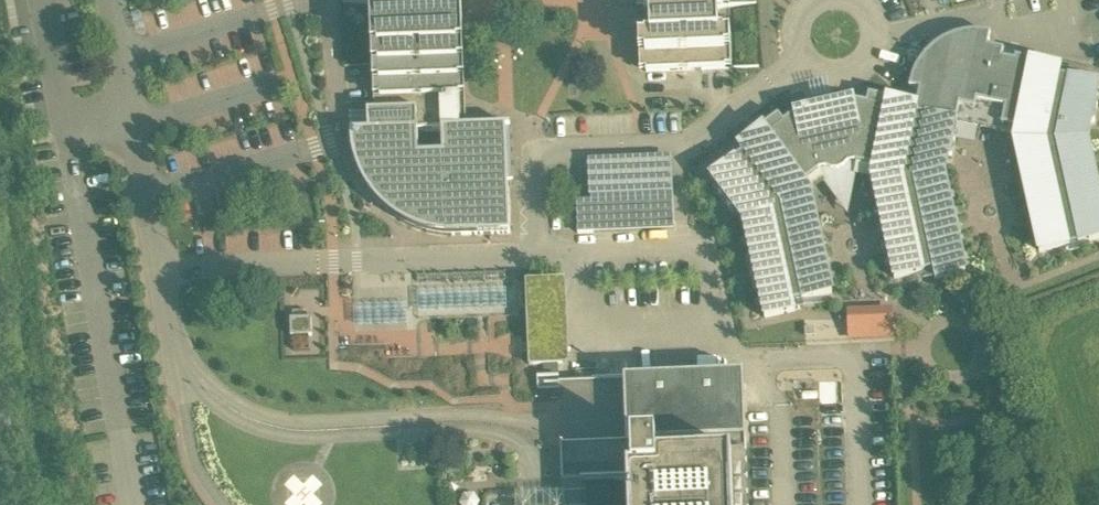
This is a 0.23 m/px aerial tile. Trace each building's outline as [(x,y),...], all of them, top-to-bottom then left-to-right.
[(377,127),(458,128),(457,95),(466,95),(463,0),(369,0),(377,127)] [(639,48),(640,75),(737,72),(736,42),(724,42),(722,23),(734,23),(733,0),(716,0),(715,0),(664,0),(665,4),(635,4),(636,23),(655,23),(656,47),(639,48)] [(919,91),(916,105),(919,106),(918,114),(958,122),(1013,134),(1028,61),(1015,57),(1014,62),(1003,59),(1004,51),(988,47),(991,35),(975,33),(957,36),(942,43),(930,51),(917,67),(910,89),(919,91)] [(1038,254),(1098,240),(1098,189),(1088,140),(1098,87),(1098,77),(1028,61),(1013,134),(1011,142),(1038,254)] [(742,154),(710,183),(743,225),(764,325),(796,317),(795,307),(834,297),(812,192),(823,185),(845,218),(856,176),(872,181),(895,286),(932,279),(933,288),(970,280),(948,180),(958,122),(918,114),(919,106),(916,105),(870,93),(867,107),(857,110),(856,100),(794,110),(795,121),(785,125),(777,116),(736,144),(742,154)] [(508,231),(505,126),(458,128),(377,127),(351,132),(357,164),(375,195),(404,218),(424,228),(446,232),(508,231)] [(672,157),(592,159),(593,198),(576,198),(577,233),(674,231),(672,157)] [(572,366),(566,280),(525,282),(531,368),(572,366)] [(505,288),(417,291),(418,312),(506,309),(505,288)] [(408,302),(353,304),(354,327),(409,325),(408,302)] [(893,311),(847,312),(848,338),(894,338),(893,311)] [(311,317),(290,317),(291,335),(311,334),(311,317)] [(735,377),(629,381),(631,444),(562,447),(563,485),(590,484),(626,483),(627,504),(740,504),(735,377)] [(631,444),(629,381),(559,383),(562,447),(631,444)] [(815,432),(815,406),(794,405),(794,431),(815,432)] [(563,485),(564,504),(591,504),(590,484),(563,485)]
